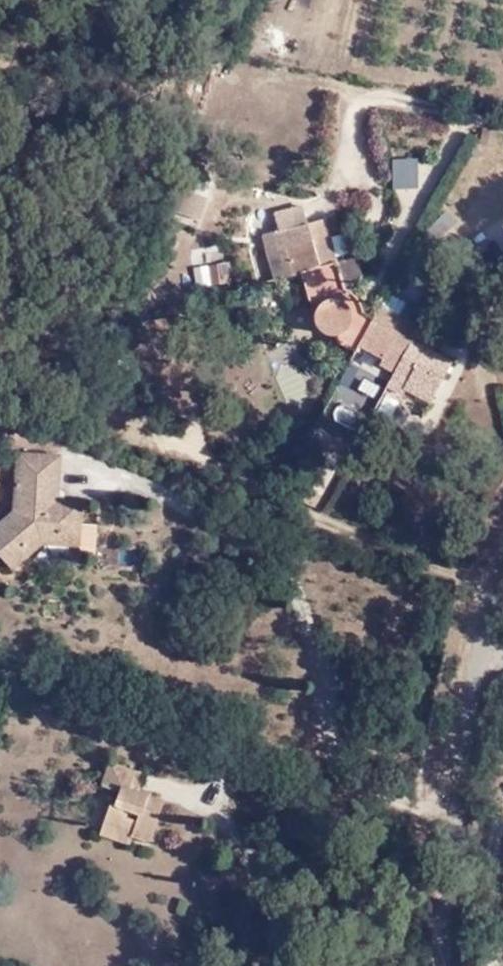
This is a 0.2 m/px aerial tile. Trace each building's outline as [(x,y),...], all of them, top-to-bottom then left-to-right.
[(332,335),(354,347),(377,304),(369,315),(363,313),(361,299),(348,292),(324,217),(274,231),(277,248),(284,248),(290,275),(298,274),(307,302),(318,309),(314,322),(323,332),(332,335)] [(360,258),(344,259),(347,286),(363,284),(360,258)] [(377,304),(354,347),(356,348),(358,344),(383,357),(379,365),(393,373),(387,384),(402,392),(404,388),(430,401),(450,362),(413,343),(420,327),(377,304)] [(354,374),(344,398),(372,410),(383,386),(354,374)] [(420,427),(426,401),(388,392),(384,410),(400,413),(398,422),(420,427)] [(362,430),(366,409),(338,403),(333,424),(362,430)] [(11,572),(40,545),(74,548),(78,501),(55,499),(56,455),(10,453),(7,512),(0,518),(0,559),(11,572)] [(110,801),(103,819),(132,831),(131,837),(149,841),(164,799),(136,790),(141,774),(108,762),(102,783),(118,790),(114,801),(110,801)] [(132,831),(103,819),(99,830),(129,841),(131,837),(132,831)]
